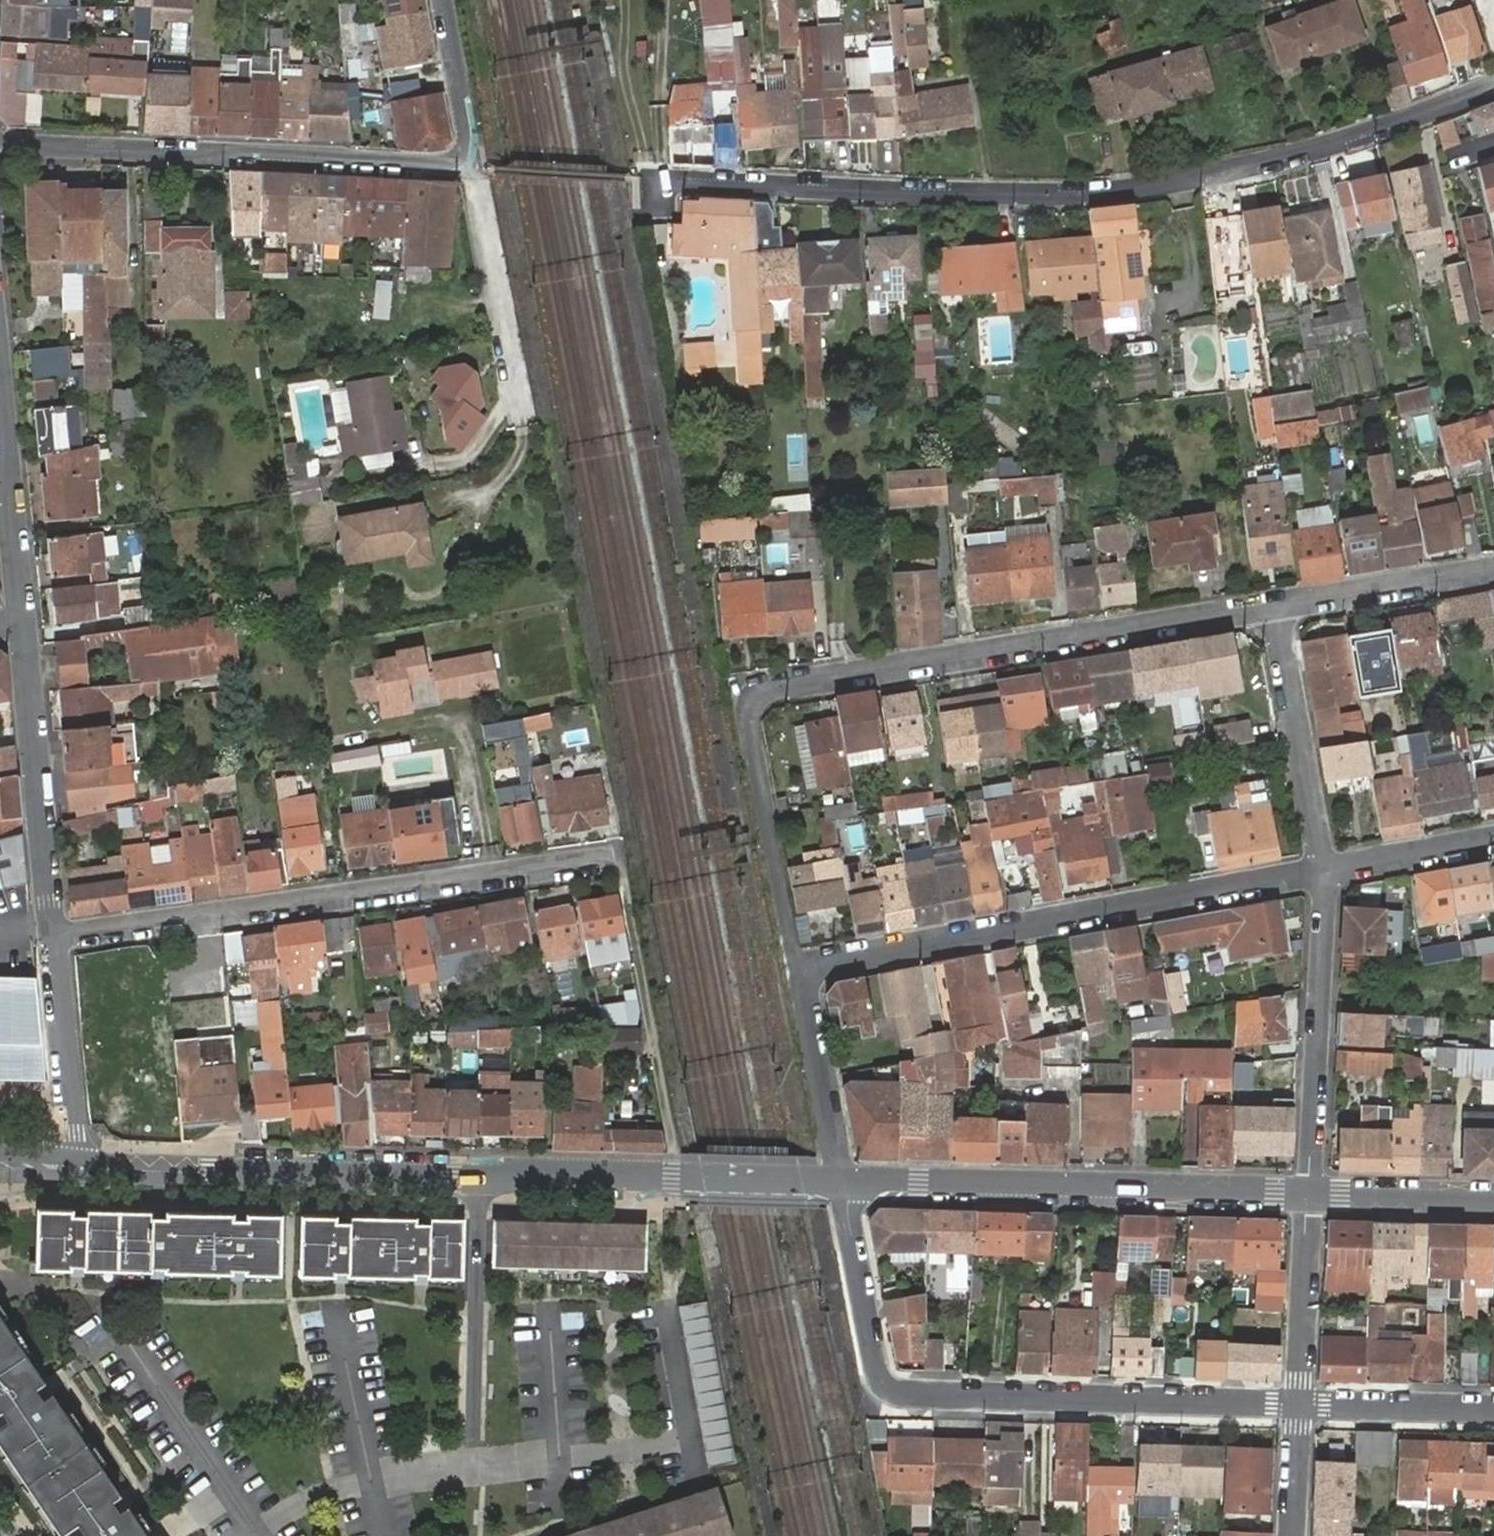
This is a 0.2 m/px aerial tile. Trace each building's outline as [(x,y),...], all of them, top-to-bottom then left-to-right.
[(150,8),(151,0),(136,0),(136,8),(150,8)] [(193,0),(151,0),(150,8),(192,9),(193,0)] [(385,20),(426,11),(424,0),(376,0),(377,2),(382,0),(385,20)] [(672,164),(736,167),(734,105),(740,105),(739,96),(736,63),(731,27),(729,0),(700,0),(703,30),(708,88),(699,88),(700,106),(670,107),(672,164)] [(1366,38),(1353,0),(1341,0),(1265,26),(1281,67),(1366,38)] [(1407,88),(1447,73),(1429,19),(1421,0),(1398,0),(1407,26),(1389,32),(1399,63),(1407,88)] [(1450,65),(1482,54),(1466,8),(1456,11),(1452,0),(1435,0),(1429,2),(1450,65)] [(783,46),(798,46),(798,29),(796,3),(781,4),(783,46)] [(890,8),(895,57),(909,55),(911,68),(929,65),(921,4),(890,8)] [(3,5),(2,35),(66,40),(67,20),(83,21),(84,6),(80,6),(3,5)] [(341,22),(358,20),(356,5),(340,7),(341,22)] [(149,20),(150,8),(136,8),(133,40),(148,41),(149,20)] [(149,20),(191,20),(192,9),(150,8),(149,20)] [(383,71),(435,61),(426,11),(385,20),(386,25),(374,28),(383,71)] [(1113,31),(1098,36),(1101,49),(1127,42),(1121,20),(1111,23),(1113,31)] [(341,28),(343,58),(345,58),(356,57),(353,26),(341,28)] [(820,59),(825,140),(850,139),(845,79),(844,63),(841,26),(817,28),(820,59)] [(805,140),(825,140),(820,59),(817,28),(798,29),(798,46),(805,140)] [(246,135),(276,136),(279,77),(280,55),(280,38),(281,30),(270,30),(269,62),(248,62),(246,135)] [(1214,55),(1254,44),(1249,30),(1210,42),(1214,55)] [(88,48),(86,91),(144,95),(146,72),(148,41),(133,40),(84,37),(84,48),(88,48)] [(24,128),(24,99),(34,99),(35,87),(86,91),(88,48),(84,48),(38,45),(38,60),(16,59),(16,44),(1,42),(0,73),(0,118),(9,127),(24,128)] [(870,76),(893,73),(890,45),(867,48),(868,60),(870,76)] [(1200,45),(1090,76),(1101,120),(1119,115),(1120,118),(1178,102),(1177,99),(1213,88),(1200,45)] [(219,67),(218,134),(246,135),(248,62),(220,60),(219,67)] [(768,92),(770,145),(798,143),(794,90),(797,89),(795,60),(784,62),(785,74),(785,89),(768,92)] [(850,139),(877,138),(870,76),(868,60),(844,63),(845,79),(850,139)] [(736,63),(739,96),(748,94),(745,62),(736,63)] [(1390,111),(1412,103),(1407,88),(1399,63),(1377,71),(1390,111)] [(189,74),(186,133),(218,134),(219,67),(189,66),(189,74)] [(276,136),(306,137),(308,67),(300,67),(300,77),(279,77),(276,136)] [(306,137),(349,138),(347,109),(347,104),(346,98),(346,94),(319,94),(319,84),(319,68),(308,67),(306,137)] [(144,95),(141,131),(186,133),(189,74),(146,72),(144,95)] [(900,137),(901,140),(976,127),(968,86),(914,94),(910,72),(893,73),(900,137)] [(900,137),(893,73),(870,76),(877,138),(900,137)] [(785,89),(785,74),(766,76),(768,92),(785,89)] [(393,81),(394,95),(422,92),(421,79),(393,81)] [(345,85),(319,84),(319,94),(346,94),(346,93),(345,85)] [(742,148),(770,145),(768,92),(748,94),(739,96),(740,105),(742,148)] [(391,102),(399,150),(450,139),(441,93),(391,102)] [(390,150),(399,150),(391,102),(379,101),(390,150)] [(1476,138),(1493,132),(1493,102),(1467,113),(1476,138)] [(1434,126),(1440,151),(1454,146),(1448,120),(1434,126)] [(1482,167),(1492,196),(1493,195),(1493,162),(1482,167)] [(163,222),(162,167),(144,167),(146,223),(163,222)] [(1390,176),(1407,249),(1440,240),(1424,168),(1390,176)] [(262,173),(232,171),(234,238),(246,238),(246,226),(262,227),(262,173)] [(289,174),(262,173),(262,227),(289,229),(289,174)] [(319,176),(289,174),(289,229),(289,257),(298,258),(298,236),(318,237),(319,176)] [(344,178),(319,176),(318,237),(317,258),(330,258),(330,272),(341,272),(342,249),(343,232),(344,178)] [(1392,221),(1381,176),(1347,183),(1348,189),(1334,192),(1344,234),(1392,221)] [(372,179),(344,178),(343,232),(370,233),(372,179)] [(398,223),(399,180),(372,179),(370,233),(397,234),(398,223)] [(450,268),(454,183),(404,181),(403,223),(403,235),(403,267),(450,268)] [(103,192),(103,186),(61,188),(61,183),(29,185),(29,263),(31,263),(104,263),(103,192)] [(1347,183),(1332,186),(1334,192),(1348,189),(1347,183)] [(127,191),(103,192),(104,263),(107,263),(109,274),(106,274),(106,284),(130,283),(127,191)] [(728,260),(731,330),(736,331),(740,385),(763,384),(758,333),(757,315),(751,202),(683,198),(682,229),(683,255),(728,260)] [(766,203),(751,202),(757,315),(758,333),(769,332),(767,304),(763,305),(763,298),(789,297),(791,343),(801,342),(796,248),(773,249),(772,228),(767,229),(766,203)] [(1144,293),(1133,203),(1088,209),(1100,301),(1103,323),(1127,320),(1125,296),(1140,293),(1144,293)] [(1279,212),(1278,207),(1242,213),(1250,277),(1289,270),(1285,246),(1280,220),(1279,212)] [(1286,219),(1280,220),(1285,246),(1289,246),(1296,282),(1303,282),(1338,276),(1325,212),(1286,219)] [(1483,324),(1493,321),(1493,280),(1480,212),(1458,218),(1483,324)] [(1242,213),(1205,218),(1216,300),(1253,295),(1250,277),(1242,213)] [(163,231),(163,222),(146,223),(146,251),(162,250),(163,261),(157,262),(158,273),(163,273),(164,289),(156,289),(156,304),(159,304),(159,316),(214,315),(212,229),(163,231)] [(683,255),(682,229),(673,229),(672,255),(683,255)] [(867,241),(870,283),(884,283),(885,298),(906,297),(905,281),(918,280),(915,238),(867,241)] [(1069,274),(1071,287),(1092,285),(1087,238),(1025,244),(1027,264),(1030,266),(1032,286),(1033,291),(1051,289),(1050,286),(1049,277),(1069,274)] [(857,242),(795,246),(796,248),(801,342),(804,402),(825,401),(821,314),(829,313),(828,284),(854,282),(857,242)] [(1017,287),(1013,245),(938,252),(939,267),(942,294),(1004,288),(1017,287)] [(262,258),(235,257),(236,270),(263,271),(262,258)] [(262,258),(263,271),(279,271),(279,258),(262,258)] [(289,258),(279,258),(279,271),(289,272),(289,258)] [(104,263),(31,263),(32,296),(60,296),(62,304),(62,309),(71,309),(72,337),(87,336),(87,345),(110,343),(110,325),(106,325),(106,302),(106,284),(106,274),(109,274),(107,263),(104,263)] [(1446,266),(1458,324),(1474,320),(1462,263),(1446,266)] [(942,294),(939,267),(925,269),(928,300),(940,299),(942,299),(942,294)] [(1051,289),(1071,287),(1069,274),(1049,277),(1050,286),(1051,289)] [(1338,276),(1303,282),(1305,291),(1341,286),(1338,276)] [(377,278),(372,317),(388,319),(393,280),(377,278)] [(131,301),(130,283),(106,284),(106,302),(131,301)] [(1019,301),(1017,287),(1004,288),(1006,302),(1019,301)] [(1343,314),(1362,310),(1357,289),(1339,292),(1343,314)] [(225,290),(225,319),(250,319),(250,291),(225,290)] [(1142,327),(1140,293),(1125,296),(1127,320),(1103,323),(1103,331),(1142,327)] [(1103,323),(1100,301),(1085,304),(1072,305),(1075,335),(1088,333),(1103,331),(1103,323)] [(1299,328),(1310,325),(1308,310),(1297,313),(1299,328)] [(1348,337),(1367,332),(1362,310),(1343,314),(1344,318),(1310,325),(1312,339),(1338,333),(1346,331),(1348,337)] [(884,315),(869,315),(870,337),(887,336),(884,315)] [(931,329),(930,318),(916,319),(918,354),(913,354),(915,378),(926,378),(928,385),(936,385),(933,348),(931,329)] [(1393,322),(1399,352),(1416,348),(1409,319),(1393,322)] [(1340,343),(1338,333),(1312,339),(1310,325),(1299,328),(1304,351),(1304,352),(1340,343)] [(148,347),(164,347),(165,327),(148,326),(148,347)] [(939,356),(952,355),(950,326),(937,327),(939,356)] [(1106,353),(1103,331),(1088,333),(1091,355),(1106,353)] [(711,341),(686,343),(688,367),(713,366),(711,341)] [(110,343),(87,345),(88,390),(112,389),(110,343)] [(42,349),(29,350),(30,363),(43,361),(42,349)] [(1276,388),(1311,383),(1306,352),(1271,357),(1276,388)] [(463,363),(438,366),(429,379),(438,385),(478,413),(483,404),(476,372),(463,363)] [(345,429),(349,459),(367,456),(367,451),(411,444),(406,413),(395,416),(390,378),(353,385),(359,427),(345,429)] [(42,439),(43,458),(50,456),(59,454),(81,448),(82,448),(78,403),(77,403),(58,406),(56,380),(35,381),(38,439),(42,439)] [(478,413),(438,385),(430,396),(439,411),(444,441),(462,453),(487,418),(478,413)] [(1431,405),(1428,387),(1393,395),(1397,412),(1431,405)] [(113,432),(150,432),(149,389),(112,389),(113,432)] [(1315,415),(1311,392),(1270,399),(1274,425),(1316,418),(1315,415)] [(1270,399),(1269,395),(1254,397),(1260,439),(1275,437),(1274,425),(1270,399)] [(1377,414),(1373,399),(1356,402),(1359,418),(1377,414)] [(1419,438),(1440,431),(1433,408),(1412,415),(1419,438)] [(1352,409),(1315,415),(1316,418),(1316,423),(1353,416),(1352,409)] [(1442,431),(1453,466),(1484,456),(1478,439),(1493,434),(1493,415),(1442,431)] [(1316,423),(1316,418),(1274,425),(1275,437),(1276,441),(1296,437),(1296,432),(1317,428),(1316,423)] [(102,476),(99,444),(82,448),(81,448),(59,454),(60,472),(52,472),(45,472),(51,520),(99,515),(98,507),(86,509),(86,480),(95,477),(102,476)] [(59,454),(50,456),(52,472),(60,472),(59,454)] [(1385,568),(1423,561),(1409,488),(1396,490),(1390,456),(1366,460),(1376,516),(1386,515),(1388,527),(1378,529),(1385,568)] [(946,482),(944,466),(886,470),(889,505),(947,501),(946,482)] [(1325,471),(1328,490),(1343,487),(1340,468),(1325,471)] [(1053,473),(999,478),(1001,494),(1040,490),(1042,506),(1056,504),(1053,473)] [(295,506),(294,507),(296,507),(323,503),(318,474),(291,479),(295,506)] [(98,507),(95,477),(86,480),(86,509),(98,507)] [(965,480),(946,482),(947,501),(949,513),(967,511),(965,480)] [(1293,554),(1283,486),(1276,487),(1242,493),(1252,567),(1269,564),(1268,559),(1293,554)] [(1295,514),(1315,510),(1313,499),(1293,502),(1295,514)] [(414,566),(433,563),(424,504),(343,520),(350,563),(412,551),(414,566)] [(1465,545),(1458,515),(1456,505),(1421,513),(1430,553),(1465,545)] [(821,508),(810,509),(767,512),(767,520),(779,519),(780,523),(789,522),(791,537),(822,535),(821,508)] [(1309,528),(1334,524),(1332,510),(1308,513),(1309,528)] [(1467,554),(1483,551),(1470,512),(1458,515),(1465,545),(1467,554)] [(701,541),(758,538),(757,528),(756,516),(730,518),(700,520),(701,541)] [(1350,574),(1385,568),(1378,529),(1376,516),(1368,517),(1370,530),(1365,531),(1363,517),(1341,520),(1350,574)] [(1153,565),(1188,561),(1210,559),(1208,536),(1213,534),(1211,517),(1148,524),(1153,565)] [(1131,555),(1127,521),(1093,527),(1094,540),(1107,550),(1115,550),(1116,557),(1131,555)] [(1304,582),(1343,575),(1334,524),(1309,528),(1296,531),(1304,582)] [(1005,540),(1005,529),(966,533),(973,602),(1011,598),(1005,540)] [(92,583),(109,580),(107,561),(90,564),(88,533),(50,538),(53,577),(74,574),(91,573),(92,583)] [(1005,540),(1011,598),(1054,593),(1047,535),(1005,540)] [(1088,551),(1088,540),(1061,543),(1063,553),(1088,551)] [(1132,562),(1131,555),(1116,557),(1115,550),(1107,550),(1099,552),(1101,566),(1132,562)] [(1269,564),(1294,560),(1293,554),(1268,559),(1269,564)] [(895,573),(901,645),(942,639),(933,559),(910,561),(911,571),(895,573)] [(1210,559),(1188,561),(1189,573),(1212,570),(1210,559)] [(1105,604),(1136,600),(1132,562),(1101,566),(1105,604)] [(1064,568),(1069,606),(1094,603),(1090,566),(1064,568)] [(726,633),(768,631),(768,581),(768,579),(737,581),(737,571),(722,572),(726,633)] [(812,579),(768,581),(768,631),(815,629),(812,579)] [(60,623),(123,613),(118,582),(56,592),(60,623)] [(1434,601),(1439,621),(1475,615),(1478,625),(1483,650),(1493,647),(1493,610),(1491,591),(1434,601)] [(125,627),(154,623),(152,605),(130,607),(131,612),(123,613),(125,627)] [(1392,630),(1397,660),(1430,655),(1432,666),(1435,665),(1436,671),(1443,670),(1433,612),(1390,619),(1392,630)] [(219,673),(214,614),(154,623),(125,627),(127,640),(133,681),(139,681),(159,678),(159,682),(165,681),(219,673)] [(80,637),(55,642),(60,689),(89,686),(82,646),(127,640),(125,627),(80,633),(80,637)] [(237,666),(232,627),(216,629),(221,668),(237,666)] [(1392,630),(1349,637),(1360,699),(1403,692),(1397,660),(1392,630)] [(1196,682),(1199,696),(1239,690),(1230,634),(1188,641),(1196,682)] [(1349,637),(1302,644),(1314,707),(1316,723),(1330,720),(1327,705),(1360,699),(1349,637)] [(1196,682),(1188,641),(1128,651),(1137,697),(1138,701),(1152,699),(1150,690),(1196,682)] [(425,677),(420,647),(396,652),(397,657),(394,657),(383,659),(371,661),(372,667),(374,675),(374,676),(354,679),(358,699),(377,695),(380,710),(406,705),(402,681),(425,677)] [(0,649),(0,700),(11,698),(7,655),(0,649)] [(491,650),(432,660),(438,695),(497,685),(491,650)] [(1093,704),(1137,697),(1128,651),(1084,658),(1093,704)] [(1045,664),(1055,717),(1062,716),(1060,705),(1079,702),(1081,712),(1094,709),(1093,704),(1084,658),(1045,664)] [(1047,721),(1039,672),(995,679),(997,692),(1003,730),(1007,751),(1020,749),(1017,726),(1047,721)] [(140,695),(160,693),(159,682),(159,678),(139,681),(140,695)] [(109,698),(140,695),(139,681),(133,681),(89,686),(60,689),(64,730),(112,725),(109,698)] [(873,691),(834,698),(838,717),(844,749),(883,741),(873,691)] [(917,733),(918,744),(926,742),(919,692),(882,698),(891,748),(897,746),(896,736),(917,733)] [(981,700),(967,703),(977,756),(1007,751),(997,692),(980,695),(981,700)] [(953,700),(937,703),(946,761),(977,756),(967,703),(954,705),(953,700)] [(1062,716),(1081,712),(1079,702),(1060,705),(1062,716)] [(1084,731),(1098,728),(1094,709),(1081,712),(1084,731)] [(1333,745),(1321,748),(1326,778),(1372,770),(1367,740),(1362,715),(1330,720),(1332,738),(1333,745)] [(526,738),(522,717),(482,725),(486,745),(526,738)] [(844,749),(838,717),(806,723),(818,785),(850,778),(844,749)] [(1330,720),(1316,723),(1321,748),(1333,745),(1332,738),(1330,720)] [(64,730),(68,770),(119,763),(129,761),(136,761),(133,723),(112,725),(64,730)] [(818,785),(806,723),(795,726),(807,786),(818,785)] [(1249,723),(1215,729),(1218,748),(1253,741),(1249,723)] [(1464,724),(1454,726),(1459,750),(1469,748),(1464,724)] [(897,746),(918,744),(917,733),(896,736),(897,746)] [(1415,733),(1405,734),(1409,751),(1410,758),(1421,816),(1471,806),(1463,761),(1423,768),(1420,757),(1415,733)] [(378,744),(351,748),(354,767),(380,763),(380,757),(378,744)] [(1480,805),(1493,803),(1493,744),(1469,748),(1480,805)] [(17,761),(15,745),(0,747),(0,764),(17,761)] [(351,748),(328,753),(332,770),(354,767),(351,748)] [(857,764),(885,760),(883,750),(855,754),(857,764)] [(1459,750),(1420,757),(1423,768),(1463,761),(1459,750)] [(1403,775),(1373,780),(1383,839),(1424,832),(1421,816),(1410,758),(1409,751),(1399,752),(1403,775)] [(1104,757),(1107,778),(1127,775),(1124,754),(1104,757)] [(608,778),(602,755),(595,757),(596,760),(599,780),(601,780),(608,778)] [(129,761),(119,763),(120,775),(130,775),(129,761)] [(72,810),(75,809),(106,801),(123,797),(133,795),(130,775),(120,775),(119,763),(68,770),(72,810)] [(534,766),(540,795),(553,793),(547,763),(534,766)] [(1174,763),(1152,763),(1152,784),(1174,784),(1174,763)] [(1011,780),(1013,792),(1043,788),(1056,786),(1068,784),(1065,769),(1064,766),(1031,770),(1032,774),(1011,777),(1011,780)] [(1065,769),(1068,784),(1087,781),(1085,766),(1065,769)] [(1107,778),(1093,780),(1103,835),(1113,833),(1147,827),(1140,789),(1149,787),(1146,772),(1136,774),(1127,775),(1107,778)] [(236,787),(235,773),(204,779),(206,793),(236,787)] [(24,832),(19,774),(0,777),(0,838),(24,832)] [(292,813),(291,805),(290,801),(298,800),(295,778),(277,781),(290,874),(309,871),(310,868),(323,865),(318,826),(315,809),(292,813)] [(565,787),(565,785),(557,786),(559,794),(547,796),(552,828),(571,825),(571,828),(590,825),(589,823),(606,820),(602,789),(590,791),(588,778),(576,780),(577,784),(579,792),(567,793),(565,787)] [(206,793),(204,779),(189,781),(191,799),(206,796),(206,793)] [(1210,833),(1216,869),(1280,858),(1266,779),(1218,787),(1222,810),(1209,812),(1209,809),(1191,812),(1195,835),(1210,833)] [(150,784),(154,802),(169,799),(168,785),(167,780),(150,784)] [(1011,780),(991,784),(993,796),(1013,792),(1011,780)] [(1068,784),(1056,786),(1060,809),(1083,805),(1087,829),(1061,833),(1070,882),(1110,874),(1103,835),(1093,780),(1087,781),(1068,784)] [(191,799),(189,781),(173,784),(176,801),(191,799)] [(494,786),(504,839),(519,838),(519,836),(538,833),(530,790),(520,793),(517,782),(494,786)] [(577,784),(565,787),(567,793),(579,792),(577,784)] [(993,796),(991,784),(982,785),(984,797),(993,796)] [(1056,786),(1043,788),(1051,834),(1061,833),(1056,810),(1060,809),(1056,786)] [(1147,827),(1157,826),(1149,787),(1140,789),(1147,827)] [(1039,893),(1040,904),(1064,899),(1051,834),(1043,788),(1013,792),(1014,796),(984,801),(986,814),(988,821),(991,838),(1017,833),(1033,829),(1037,851),(1039,863),(1030,864),(1036,892),(1039,893)] [(906,794),(909,808),(922,806),(940,803),(937,790),(906,794)] [(454,796),(386,805),(387,808),(394,859),(446,852),(445,848),(460,846),(454,796)] [(983,797),(968,799),(971,815),(986,814),(984,801),(983,797)] [(75,809),(77,820),(79,819),(108,812),(106,801),(75,809)] [(313,801),(291,805),(292,813),(315,809),(313,801)] [(854,801),(824,805),(825,816),(820,817),(824,844),(837,842),(834,820),(858,816),(854,801)] [(922,806),(925,822),(926,826),(944,823),(940,803),(922,806)] [(137,806),(121,809),(124,823),(140,820),(137,806)] [(894,811),(896,822),(897,826),(925,822),(922,806),(909,808),(894,811)] [(350,865),(394,859),(387,808),(342,816),(350,865)] [(111,828),(120,826),(119,810),(108,812),(111,828)] [(894,811),(876,813),(878,824),(896,822),(894,811)] [(108,812),(79,819),(82,835),(111,828),(108,812)] [(971,815),(973,823),(988,821),(986,814),(971,815)] [(966,861),(977,915),(1005,910),(991,838),(988,821),(973,823),(971,823),(975,842),(962,844),(963,851),(966,861)] [(221,893),(246,890),(237,823),(211,827),(212,831),(221,893)] [(1020,854),(1037,851),(1033,829),(1017,833),(1020,854)] [(192,898),(221,893),(212,831),(182,835),(182,840),(192,898)] [(29,883),(24,832),(0,838),(0,891),(29,883)] [(1103,835),(1110,874),(1120,872),(1113,833),(1103,835)] [(289,884),(282,837),(261,841),(261,851),(245,853),(250,890),(289,884)] [(124,861),(128,907),(157,903),(152,867),(149,840),(122,843),(124,861)] [(157,903),(192,898),(182,840),(171,841),(173,864),(152,867),(157,903)] [(261,851),(261,841),(244,843),(245,853),(261,851)] [(841,897),(848,895),(842,865),(839,848),(832,850),(832,845),(802,851),(805,866),(793,868),(800,909),(843,902),(841,897)] [(901,850),(904,864),(933,858),(930,845),(901,850)] [(963,851),(933,858),(935,867),(966,861),(963,851)] [(907,877),(916,926),(946,920),(935,867),(933,858),(904,864),(907,877)] [(1454,904),(1455,915),(1489,909),(1481,860),(1447,866),(1454,904)] [(124,861),(69,870),(73,915),(128,907),(124,861)] [(935,867),(946,920),(977,915),(966,861),(935,867)] [(848,895),(856,938),(887,932),(877,878),(863,881),(858,862),(851,864),(842,865),(848,895)] [(1423,921),(1428,921),(1426,909),(1454,904),(1447,866),(1415,872),(1423,921)] [(877,878),(887,932),(916,926),(907,877),(898,878),(897,873),(877,878)] [(617,895),(578,903),(587,949),(625,943),(617,895)] [(523,896),(480,905),(488,952),(495,951),(493,940),(531,933),(523,896)] [(1279,898),(1155,922),(1159,950),(1219,938),(1220,947),(1228,946),(1229,961),(1288,951),(1279,898)] [(571,904),(535,911),(544,958),(549,957),(547,944),(562,941),(563,952),(580,948),(571,904)] [(1428,921),(1455,915),(1454,904),(1426,909),(1428,921)] [(480,905),(425,916),(437,981),(479,961),(489,959),(488,952),(480,905)] [(1401,909),(1345,907),(1343,952),(1363,952),(1399,953),(1401,909)] [(407,967),(400,968),(407,1008),(420,1006),(418,990),(437,987),(438,987),(437,981),(425,916),(397,921),(407,967)] [(323,919),(300,922),(305,979),(310,978),(309,971),(316,971),(316,957),(326,956),(323,919)] [(300,922),(274,925),(275,932),(278,963),(279,980),(291,978),(291,974),(299,972),(300,980),(305,979),(300,922)] [(396,970),(391,923),(359,928),(364,974),(396,970)] [(1134,925),(1105,930),(1114,981),(1117,997),(1146,993),(1134,925)] [(243,930),(224,932),(227,960),(248,958),(249,964),(254,964),(255,974),(261,973),(263,998),(281,997),(279,980),(275,932),(244,936),(243,930)] [(1105,930),(1070,937),(1085,1022),(1100,1020),(1093,985),(1114,981),(1105,930)] [(493,940),(495,951),(533,944),(531,933),(493,940)] [(1493,953),(1493,937),(1460,943),(1463,958),(1486,954),(1493,953)] [(580,952),(580,948),(563,952),(562,941),(547,944),(549,957),(580,952)] [(1423,965),(1463,958),(1460,943),(1420,950),(1423,965)] [(1014,947),(993,951),(998,980),(1002,1004),(1007,1036),(1008,1042),(1046,1035),(1042,1015),(1027,1018),(1014,947)] [(1343,952),(1341,972),(1360,973),(1363,952),(1343,952)] [(1486,954),(1486,979),(1493,979),(1493,953),(1486,954)] [(979,954),(962,957),(982,1053),(987,1052),(985,1041),(1007,1036),(1002,1004),(988,1007),(984,983),(979,954)] [(962,957),(945,960),(959,1030),(955,1031),(959,1051),(973,1048),(976,1066),(997,1062),(997,1061),(987,1052),(982,1053),(962,957)] [(866,975),(872,1007),(880,1005),(883,1017),(899,1013),(904,1047),(915,1045),(917,1058),(950,1051),(946,1029),(929,1031),(918,965),(866,975)] [(1148,971),(1154,1015),(1170,1013),(1163,969),(1148,971)] [(1171,1003),(1172,1012),(1186,1010),(1179,970),(1166,972),(1171,1003)] [(877,1035),(872,1007),(866,975),(836,980),(827,993),(828,1004),(838,1002),(840,1010),(843,1025),(861,1022),(863,1038),(877,1035)] [(48,1084),(38,981),(0,980),(0,1083),(48,1084)] [(998,980),(984,983),(988,1007),(1002,1004),(998,980)] [(632,1008),(633,1020),(639,1019),(634,989),(625,989),(629,1008),(632,1008)] [(326,990),(306,993),(307,1006),(326,1004),(326,990)] [(307,1006),(306,993),(295,994),(296,1007),(307,1006)] [(374,999),(375,1012),(402,1009),(400,995),(374,999)] [(1237,1003),(1236,1043),(1272,1044),(1289,1041),(1282,997),(1260,1000),(1261,1005),(1237,1003)] [(241,1104),(242,1121),(244,1139),(260,1137),(259,1117),(290,1114),(283,1028),(282,1009),(281,999),(260,1001),(265,1052),(270,1052),(272,1062),(266,1062),(253,1063),(258,1103),(241,1104)] [(830,1011),(840,1010),(838,1002),(828,1004),(830,1011)] [(561,1005),(553,1006),(555,1021),(600,1017),(598,1009),(561,1011),(561,1005)] [(602,1009),(601,1022),(633,1020),(632,1008),(629,1008),(602,1009)] [(1339,1010),(1337,1043),(1395,1045),(1395,1034),(1407,1034),(1407,1030),(1407,1013),(1367,1012),(1339,1010)] [(1154,1015),(1131,1019),(1131,1033),(1175,1026),(1172,1012),(1170,1013),(1154,1015)] [(368,1032),(389,1029),(387,1013),(367,1016),(368,1032)] [(459,1013),(446,1031),(448,1030),(480,1028),(500,1028),(498,1014),(459,1013)] [(1407,1013),(1407,1030),(1433,1031),(1434,1014),(1407,1013)] [(636,1023),(602,1026),(604,1052),(637,1052),(636,1023)] [(538,1025),(511,1027),(511,1041),(538,1041),(538,1025)] [(480,1028),(480,1045),(511,1043),(511,1041),(511,1027),(500,1028),(480,1028)] [(480,1028),(448,1030),(448,1046),(480,1045),(480,1028)] [(1008,1042),(1003,1043),(1008,1070),(1022,1069),(1022,1075),(1039,1074),(1040,1078),(1081,1076),(1080,1061),(1080,1029),(1046,1035),(1008,1042)] [(446,1031),(430,1032),(430,1041),(446,1041),(446,1031)] [(177,1072),(182,1126),(224,1123),(242,1121),(241,1104),(234,1037),(174,1041),(176,1059),(177,1072)] [(335,1047),(343,1144),(368,1145),(362,1084),(371,1084),(367,1044),(335,1047)] [(1453,1047),(1438,1046),(1438,1064),(1453,1065),(1453,1047)] [(1453,1065),(1453,1076),(1493,1077),(1493,1048),(1453,1047),(1453,1065)] [(1393,1052),(1337,1050),(1336,1065),(1346,1066),(1345,1072),(1392,1073),(1393,1052)] [(950,1051),(917,1058),(900,1061),(898,1158),(952,1159),(951,1118),(951,1090),(950,1059),(950,1051)] [(1131,1051),(1131,1093),(1131,1106),(1181,1106),(1182,1076),(1189,1077),(1202,1077),(1208,1077),(1236,1079),(1236,1062),(1236,1054),(1131,1051)] [(582,1067),(598,1067),(598,1053),(581,1055),(582,1067)] [(1405,1078),(1422,1079),(1423,1057),(1407,1053),(1405,1078)] [(967,1059),(950,1059),(951,1090),(968,1087),(967,1059)] [(1253,1060),(1236,1062),(1236,1079),(1235,1086),(1253,1088),(1253,1060)] [(300,1075),(331,1073),(328,1061),(298,1064),(300,1075)] [(898,1158),(900,1061),(874,1066),(873,1082),(848,1081),(843,1085),(856,1157),(898,1158)] [(554,1114),(555,1150),(615,1151),(611,1130),(602,1130),(602,1104),(598,1104),(598,1067),(582,1067),(571,1066),(573,1095),(593,1095),(593,1114),(575,1114),(554,1114)] [(510,1081),(510,1135),(544,1135),(545,1071),(536,1072),(537,1082),(510,1081)] [(336,1125),(331,1073),(300,1075),(290,1076),(293,1113),(295,1127),(336,1125)] [(479,1091),(479,1135),(510,1135),(510,1081),(511,1073),(480,1073),(479,1091)] [(410,1083),(410,1134),(445,1135),(445,1090),(431,1091),(431,1075),(410,1075),(410,1083)] [(1202,1077),(1189,1077),(1188,1099),(1202,1099),(1202,1077)] [(1235,1086),(1236,1079),(1208,1077),(1208,1088),(1235,1091),(1235,1086)] [(384,1084),(371,1084),(375,1134),(410,1134),(410,1083),(405,1083),(405,1093),(383,1094),(384,1084)] [(405,1083),(384,1084),(383,1094),(405,1093),(405,1083)] [(445,1090),(445,1135),(479,1135),(479,1091),(445,1090)] [(1081,1092),(1081,1146),(1131,1146),(1131,1106),(1131,1093),(1081,1092)] [(573,1095),(575,1114),(593,1114),(593,1095),(573,1095)] [(1408,1117),(1391,1117),(1389,1172),(1420,1173),(1420,1129),(1421,1105),(1421,1101),(1412,1100),(1412,1109),(1408,1110),(1408,1117)] [(996,1119),(996,1161),(1068,1162),(1070,1103),(1022,1104),(1022,1119),(996,1119)] [(1389,1172),(1391,1117),(1391,1109),(1377,1109),(1376,1106),(1361,1105),(1359,1127),(1340,1127),(1339,1171),(1389,1172)] [(1434,1105),(1421,1105),(1420,1129),(1433,1129),(1434,1105)] [(988,1119),(951,1118),(952,1159),(996,1161),(996,1119),(996,1107),(989,1106),(988,1119)] [(1202,1106),(1199,1166),(1233,1167),(1233,1152),(1235,1107),(1202,1106)] [(1295,1109),(1235,1107),(1233,1152),(1278,1154),(1278,1151),(1292,1151),(1295,1109)] [(1463,1174),(1493,1175),(1493,1115),(1465,1113),(1463,1174)] [(1433,1129),(1420,1129),(1420,1173),(1450,1173),(1451,1129),(1433,1129)] [(660,1130),(611,1130),(615,1151),(664,1152),(660,1130)] [(869,1221),(874,1248),(899,1249),(898,1255),(907,1255),(909,1250),(927,1250),(928,1208),(879,1207),(869,1221)] [(928,1208),(927,1250),(973,1250),(975,1210),(928,1208)] [(73,1211),(38,1210),(36,1270),(72,1271),(71,1266),(86,1266),(86,1271),(152,1273),(152,1268),(166,1268),(166,1273),(232,1275),(232,1270),(246,1270),(246,1275),(281,1276),(282,1216),(248,1215),(247,1223),(233,1222),(233,1215),(167,1213),(167,1221),(153,1220),(153,1213),(87,1211),(87,1219),(73,1219),(73,1211)] [(975,1210),(973,1250),(983,1251),(983,1258),(999,1259),(999,1251),(1002,1252),(1002,1229),(1024,1230),(1025,1211),(975,1210)] [(87,1211),(73,1211),(73,1219),(87,1219),(87,1211)] [(1025,1211),(1024,1230),(1022,1258),(1050,1259),(1053,1212),(1025,1211)] [(1155,1215),(1119,1213),(1115,1277),(1115,1278),(1126,1278),(1126,1256),(1153,1257),(1155,1215)] [(1177,1215),(1155,1215),(1153,1257),(1175,1258),(1177,1215)] [(301,1216),(300,1276),(335,1277),(335,1272),(349,1272),(349,1277),(415,1279),(415,1274),(429,1274),(429,1279),(464,1280),(466,1220),(449,1220),(431,1219),(430,1227),(416,1227),(416,1219),(350,1218),(350,1225),(336,1225),(336,1217),(301,1216)] [(1237,1217),(1189,1216),(1187,1267),(1197,1268),(1197,1256),(1229,1258),(1228,1263),(1235,1264),(1237,1217)] [(1237,1217),(1235,1264),(1235,1268),(1242,1268),(1242,1256),(1266,1256),(1265,1267),(1260,1267),(1260,1270),(1259,1294),(1284,1293),(1285,1268),(1279,1267),(1280,1218),(1237,1217)] [(1327,1220),(1325,1278),(1371,1280),(1374,1222),(1327,1220)] [(493,1221),(493,1266),(645,1270),(646,1228),(631,1228),(631,1224),(615,1224),(615,1227),(601,1227),(601,1223),(585,1223),(585,1227),(571,1227),(571,1223),(555,1222),(555,1226),(541,1226),(541,1222),(525,1222),(525,1226),(511,1225),(511,1221),(493,1221)] [(1417,1223),(1374,1222),(1371,1280),(1371,1291),(1370,1304),(1384,1304),(1385,1272),(1415,1273),(1417,1223)] [(1466,1225),(1431,1224),(1430,1276),(1464,1276),(1466,1225)] [(1466,1225),(1464,1276),(1463,1313),(1475,1315),(1475,1298),(1476,1283),(1493,1284),(1493,1271),(1493,1256),(1493,1225),(1466,1225)] [(1242,1256),(1242,1268),(1260,1270),(1260,1267),(1265,1267),(1266,1256),(1242,1256)] [(1174,1270),(1155,1269),(1154,1295),(1156,1295),(1173,1295),(1174,1270)] [(984,1275),(971,1275),(970,1300),(983,1300),(984,1275)] [(1115,1278),(1115,1277),(1104,1276),(1103,1294),(1098,1293),(1097,1308),(1114,1309),(1115,1296),(1115,1295),(1115,1278)] [(1175,1302),(1186,1302),(1188,1277),(1176,1276),(1175,1302)] [(1126,1278),(1115,1278),(1115,1295),(1125,1295),(1126,1278)] [(1371,1280),(1325,1278),(1325,1289),(1371,1291),(1371,1280)] [(1476,1283),(1475,1298),(1493,1298),(1493,1284),(1476,1283)] [(1173,1295),(1156,1295),(1154,1322),(1172,1323),(1173,1297),(1173,1295)] [(1115,1296),(1114,1309),(1111,1374),(1165,1376),(1166,1347),(1151,1347),(1151,1338),(1149,1338),(1149,1327),(1130,1326),(1132,1297),(1126,1296),(1115,1296)] [(899,1299),(898,1319),(903,1354),(903,1357),(925,1358),(926,1342),(918,1342),(919,1321),(926,1320),(926,1298),(914,1297),(912,1300),(899,1299)] [(1428,1332),(1427,1382),(1444,1383),(1446,1325),(1447,1310),(1443,1310),(1442,1310),(1443,1298),(1429,1299),(1429,1305),(1428,1332)] [(706,1300),(678,1306),(711,1465),(735,1457),(706,1300)] [(1384,1304),(1370,1304),(1369,1320),(1383,1321),(1384,1304)] [(13,1328),(0,1309),(0,1337),(13,1328)] [(1019,1310),(1015,1372),(1045,1372),(1049,1311),(1019,1310)] [(1056,1313),(1052,1373),(1094,1374),(1097,1310),(1081,1310),(1081,1320),(1064,1319),(1064,1313),(1056,1313)] [(1081,1310),(1056,1310),(1056,1313),(1064,1313),(1064,1319),(1081,1320),(1081,1310)] [(898,1319),(888,1321),(895,1357),(903,1354),(898,1319)] [(1368,1338),(1366,1380),(1427,1382),(1428,1332),(1407,1333),(1407,1340),(1374,1338),(1375,1332),(1376,1326),(1369,1325),(1368,1338)] [(0,1337),(0,1410),(8,1404),(34,1387),(47,1379),(27,1349),(13,1328),(0,1337)] [(1368,1338),(1322,1336),(1321,1379),(1366,1380),(1368,1338)] [(1181,1357),(1181,1376),(1225,1377),(1277,1379),(1278,1343),(1226,1342),(1226,1341),(1195,1340),(1195,1356),(1181,1357)] [(925,1358),(925,1370),(943,1370),(944,1343),(926,1342),(925,1358)] [(1462,1351),(1461,1383),(1477,1384),(1479,1351),(1462,1351)] [(34,1387),(8,1404),(16,1416),(42,1399),(34,1387)] [(0,1427),(0,1437),(63,1531),(84,1517),(110,1500),(123,1492),(55,1391),(42,1399),(16,1416),(0,1427)] [(986,1440),(985,1482),(1021,1483),(1022,1436),(1015,1436),(1015,1422),(986,1421),(986,1440)] [(1088,1424),(1055,1423),(1053,1497),(1085,1499),(1086,1468),(1088,1424)] [(1390,1431),(1355,1430),(1354,1462),(1389,1462),(1390,1431)] [(932,1481),(932,1439),(889,1439),(888,1485),(932,1486),(932,1481)] [(986,1440),(932,1439),(932,1481),(985,1482),(986,1440)] [(1329,1440),(1328,1493),(1327,1514),(1349,1513),(1350,1502),(1351,1492),(1349,1492),(1350,1440),(1329,1440)] [(1428,1442),(1398,1441),(1396,1494),(1426,1495),(1428,1442)] [(1456,1443),(1428,1442),(1426,1495),(1427,1500),(1454,1501),(1455,1493),(1456,1443)] [(1456,1443),(1455,1493),(1493,1495),(1493,1443),(1456,1443)] [(1179,1494),(1181,1447),(1141,1446),(1140,1492),(1179,1494)] [(1220,1448),(1181,1447),(1179,1494),(1218,1494),(1220,1448)] [(1228,1449),(1225,1499),(1268,1500),(1270,1450),(1228,1449)] [(1086,1535),(1128,1535),(1114,1534),(1115,1500),(1129,1501),(1131,1466),(1089,1464),(1086,1535)] [(1021,1483),(985,1482),(984,1500),(1021,1501),(1021,1483)] [(716,1484),(678,1496),(681,1505),(719,1492),(716,1484)] [(719,1492),(681,1505),(678,1496),(618,1516),(621,1525),(587,1535),(733,1535),(719,1492)] [(1426,1495),(1396,1494),(1396,1508),(1426,1509),(1427,1500),(1426,1495)] [(1268,1500),(1225,1499),(1225,1510),(1267,1511),(1268,1500)] [(84,1517),(92,1529),(117,1512),(110,1500),(84,1517)] [(81,1535),(153,1535),(130,1503),(117,1512),(92,1529),(81,1535)] [(582,1528),(584,1535),(587,1535),(621,1525),(618,1516),(582,1528)] [(971,1535),(984,1535),(984,1516),(972,1517),(971,1535)] [(1017,1520),(1016,1535),(1037,1535),(1037,1531),(1038,1521),(1017,1520)] [(1312,1527),(1312,1535),(1353,1535),(1353,1529),(1312,1527)]
